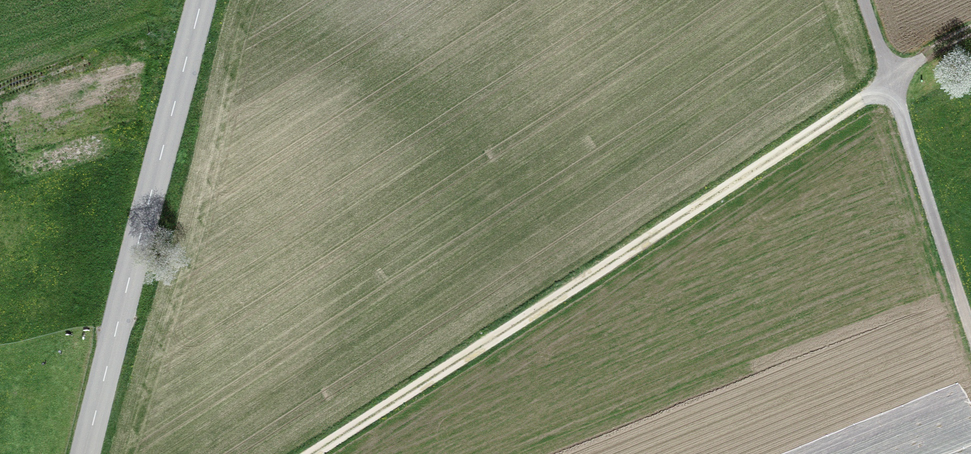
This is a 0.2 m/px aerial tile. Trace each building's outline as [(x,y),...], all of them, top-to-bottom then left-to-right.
[(126,142),(138,147),(142,141),(129,135),(126,142)]
